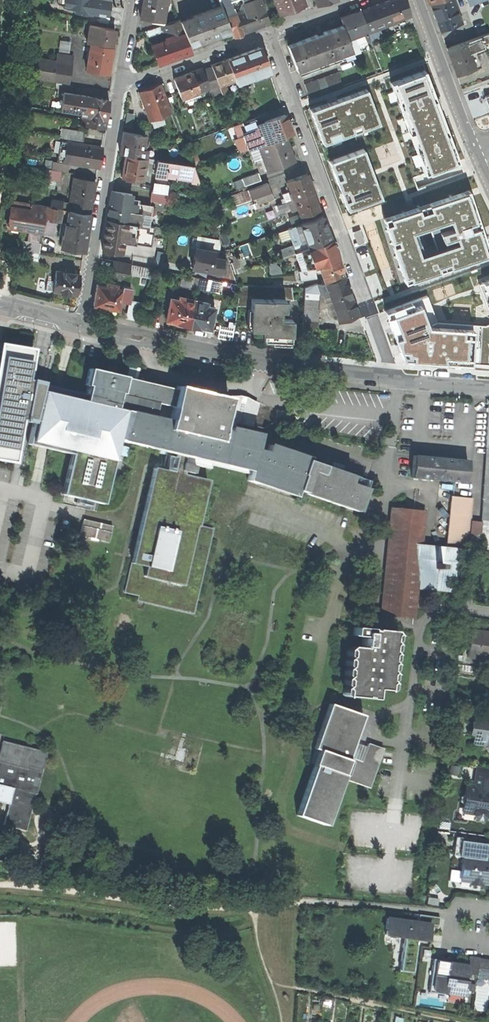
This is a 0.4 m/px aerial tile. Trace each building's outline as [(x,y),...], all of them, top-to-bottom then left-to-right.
[(91,12),(107,15),(109,0),(62,0),(61,6),(74,8),(73,12),(91,14),(91,12)] [(141,19),(161,22),(164,3),(168,4),(169,0),(145,0),(141,19)] [(235,14),(232,7),(231,8),(228,0),(218,0),(220,6),(229,29),(230,34),(241,30),(235,14)] [(235,14),(241,30),(268,20),(261,3),(260,0),(251,0),(243,3),(241,6),(242,11),(235,14)] [(302,0),(274,0),(276,3),(279,2),(283,11),(303,3),(302,0)] [(385,1),(393,21),(411,14),(406,0),(388,0),(385,1)] [(429,3),(439,30),(460,23),(451,0),(436,0),(429,3)] [(385,1),(359,11),(366,31),(393,21),(385,1)] [(215,34),(229,29),(220,6),(180,21),(184,34),(188,45),(215,35),(215,34)] [(339,18),(342,24),(347,38),(354,35),(362,32),(365,40),(369,38),(367,33),(366,31),(359,11),(339,18)] [(184,34),(180,21),(179,20),(163,25),(168,40),(184,34)] [(287,45),(296,71),(352,50),(347,38),(342,24),(287,45)] [(94,26),(89,25),(86,43),(91,43),(112,47),(114,30),(94,27),(94,26)] [(376,30),(367,33),(369,38),(378,34),(376,30)] [(483,47),(482,43),(488,40),(488,35),(488,32),(446,48),(456,74),(474,68),(469,52),(483,47)] [(190,51),(188,45),(184,34),(168,40),(150,46),(156,62),(190,51)] [(354,35),(347,38),(352,50),(353,56),(360,53),(354,35)] [(60,49),(71,51),(74,40),(62,38),(60,49)] [(107,74),(112,47),(91,43),(89,51),(88,51),(87,58),(88,58),(86,70),(107,74)] [(260,47),(226,60),(233,79),(250,72),(251,76),(262,72),(261,69),(267,66),(260,47)] [(55,61),(38,58),(34,79),(68,84),(73,56),(56,54),(55,61)] [(233,79),(226,60),(211,65),(212,68),(220,89),(222,94),(228,91),(224,82),(233,79)] [(220,89),(212,68),(203,72),(209,88),(210,93),(220,89)] [(391,81),(425,174),(460,161),(425,68),(391,81)] [(209,88),(203,72),(201,69),(173,79),(180,98),(209,88)] [(337,72),(304,84),(309,98),(342,85),(337,72)] [(158,84),(139,91),(146,109),(165,102),(158,84)] [(308,107),(322,145),(380,124),(366,86),(308,107)] [(61,108),(86,113),(89,97),(64,93),(61,108)] [(106,119),(109,100),(89,97),(86,113),(86,116),(106,119)] [(153,120),(154,124),(164,121),(162,116),(170,114),(165,102),(146,109),(150,120),(153,120)] [(247,135),(243,137),(248,150),(258,146),(284,136),(291,133),(284,114),(264,122),(268,132),(263,134),(261,129),(259,130),(257,126),(245,131),(246,133),(247,135)] [(104,129),(106,119),(86,116),(84,125),(104,129)] [(257,126),(255,118),(242,123),(245,131),(257,126)] [(246,133),(245,131),(242,123),(234,126),(237,136),(246,133)] [(59,129),(58,137),(67,139),(68,130),(59,129)] [(68,130),(67,139),(83,142),(85,133),(68,130)] [(119,153),(125,154),(142,157),(145,158),(146,150),(143,149),(145,135),(123,132),(119,153)] [(284,136),(258,146),(268,171),(294,161),(284,136)] [(97,167),(101,147),(60,140),(57,160),(97,167)] [(347,211),(382,198),(363,146),(327,159),(347,211)] [(141,164),(142,157),(125,154),(121,177),(142,181),(145,165),(141,164)] [(155,174),(198,181),(192,165),(157,159),(155,174)] [(68,165),(53,162),(52,169),(60,171),(66,172),(68,165)] [(59,181),(60,171),(52,169),(45,168),(43,178),(59,181)] [(258,173),(241,179),(244,187),(261,180),(258,173)] [(313,192),(306,173),(286,181),(290,191),(282,194),(285,202),(294,199),(313,192)] [(95,183),(74,179),(68,210),(90,214),(95,183)] [(241,179),(235,181),(238,189),(244,186),(241,179)] [(153,182),(152,191),(165,193),(167,185),(153,182)] [(267,182),(247,190),(250,199),(270,192),(267,182)] [(488,253),(488,244),(469,186),(382,215),(405,282),(488,253)] [(148,226),(150,215),(152,216),(154,214),(155,211),(153,208),(151,208),(151,206),(130,203),(132,195),(112,191),(108,219),(138,224),(148,226)] [(165,193),(152,191),(150,200),(164,202),(165,194),(165,193)] [(294,199),(295,202),(301,217),(320,210),(313,192),(294,199)] [(295,202),(294,199),(285,202),(276,206),(278,212),(289,207),(288,205),(295,202)] [(68,215),(68,210),(61,209),(49,207),(11,200),(7,226),(41,232),(43,218),(59,220),(60,216),(65,217),(65,214),(68,215)] [(63,202),(51,200),(49,207),(61,209),(63,202)] [(68,215),(66,223),(63,223),(63,226),(59,225),(58,231),(63,231),(60,247),(84,250),(90,214),(68,210),(68,215)] [(330,239),(321,216),(288,228),(294,244),(294,245),(306,240),(309,247),(330,239)] [(124,230),(136,231),(138,224),(108,219),(102,250),(121,253),(124,230)] [(148,226),(138,224),(136,231),(134,244),(150,246),(153,227),(148,226)] [(207,241),(197,239),(192,267),(224,273),(226,259),(217,258),(220,244),(219,240),(208,238),(207,241)] [(294,253),(300,269),(315,267),(318,266),(338,259),(330,239),(309,247),(297,252),(294,253)] [(22,250),(27,251),(38,253),(39,253),(41,243),(24,240),(22,250)] [(306,240),(294,245),(297,252),(309,247),(306,240)] [(297,252),(294,245),(294,244),(278,250),(281,257),(294,253),(297,252)] [(38,253),(27,251),(26,259),(37,261),(38,253)] [(338,259),(318,266),(324,283),(344,276),(338,259)] [(114,261),(112,270),(127,273),(129,264),(114,261)] [(316,278),(315,267),(300,269),(297,270),(298,279),(316,278)] [(75,274),(76,270),(65,269),(65,272),(56,271),(52,291),(76,295),(79,275),(75,274)] [(127,273),(112,270),(111,278),(126,281),(127,273)] [(476,279),(488,315),(488,274),(476,279)] [(319,284),(316,284),(319,293),(327,290),(338,321),(358,314),(344,276),(324,283),(319,284)] [(211,279),(202,277),(200,287),(200,288),(208,290),(211,279)] [(92,305),(107,307),(109,310),(113,311),(115,309),(118,310),(120,300),(128,302),(131,287),(122,285),(121,288),(116,287),(116,284),(106,282),(105,286),(96,284),(92,305)] [(319,293),(316,284),(304,288),(302,328),(317,329),(319,293)] [(285,301),(293,301),(291,287),(240,285),(237,307),(250,307),(251,298),(272,299),(272,298),(285,299),(285,301)] [(484,322),(434,319),(425,295),(381,311),(399,359),(488,364),(488,320),(484,322)] [(179,301),(171,299),(166,320),(176,323),(187,326),(192,304),(188,303),(189,300),(179,297),(179,301)] [(272,299),(251,298),(250,307),(250,309),(252,309),(251,323),(261,323),(261,329),(263,329),(262,340),(291,342),(292,319),(280,318),(280,309),(285,309),(285,301),(285,299),(272,298),(272,299)] [(197,305),(192,304),(187,326),(199,328),(199,327),(210,330),(214,309),(206,307),(207,304),(197,301),(197,305)] [(22,421),(29,379),(33,354),(3,348),(0,367),(0,456),(16,459),(22,421)] [(88,368),(84,386),(87,386),(85,395),(41,384),(41,382),(32,380),(29,379),(22,421),(32,423),(27,444),(71,454),(62,494),(104,504),(119,440),(121,440),(167,451),(162,470),(154,468),(124,592),(139,596),(137,600),(193,614),(213,529),(197,525),(208,480),(182,474),(182,471),(192,473),(194,465),(210,469),(212,461),(249,470),(247,480),(256,483),(258,479),(295,492),(296,490),(358,512),(366,489),(349,483),(352,476),(306,460),(307,458),(269,445),(266,453),(255,450),(259,434),(241,430),(243,424),(250,425),(255,405),(247,399),(240,398),(229,398),(229,401),(228,401),(229,398),(212,394),(212,395),(206,393),(193,390),(181,388),(181,387),(176,386),(175,389),(125,377),(88,368)] [(412,456),(410,478),(465,483),(467,461),(412,456)] [(391,508),(381,615),(413,618),(416,588),(453,591),(458,549),(466,549),(471,499),(451,497),(446,548),(420,545),(423,512),(391,508)] [(83,519),(79,535),(109,543),(113,526),(83,519)] [(475,577),(468,576),(467,590),(474,591),(475,577)] [(372,631),(372,629),(354,628),(353,636),(363,637),(362,647),(364,647),(364,648),(350,647),(348,649),(350,651),(350,656),(347,658),(349,662),(349,667),(346,668),(348,671),(348,676),(345,678),(347,681),(347,685),(344,688),(346,691),(346,696),(365,698),(365,697),(368,697),(368,699),(375,700),(376,690),(388,691),(389,684),(391,682),(389,679),(390,674),(392,672),(390,670),(390,665),(393,662),(391,660),(391,657),(391,655),(394,653),(392,651),(392,645),(395,643),(393,641),(393,636),(396,634),(393,631),(375,629),(374,631),(372,631)] [(471,631),(467,658),(488,660),(488,634),(471,631)] [(369,788),(383,749),(368,744),(361,762),(351,758),(349,750),(347,749),(358,719),(361,721),(363,715),(329,703),(313,748),(318,750),(313,765),(314,765),(297,815),(324,825),(341,778),(369,788)] [(488,743),(488,717),(477,715),(476,723),(474,723),(473,730),(475,731),(474,743),(484,744),(484,742),(488,743)] [(26,831),(35,794),(36,794),(47,752),(3,741),(0,751),(0,802),(9,804),(3,825),(26,831)] [(473,789),(488,791),(488,790),(488,770),(476,768),(473,789)] [(465,795),(464,795),(461,797),(460,801),(462,804),(464,805),(463,812),(474,813),(474,815),(476,819),(480,819),(484,817),(484,815),(488,815),(488,791),(473,789),(466,788),(465,795)] [(462,856),(473,858),(475,842),(475,840),(455,837),(453,856),(462,857),(462,856)] [(459,880),(469,882),(468,884),(480,885),(481,883),(488,884),(488,860),(484,859),(484,857),(488,857),(488,844),(475,842),(473,858),(462,856),(462,857),(459,880)] [(430,924),(438,926),(439,918),(419,915),(417,922),(430,924)] [(387,918),(384,934),(403,937),(398,971),(412,973),(416,939),(427,940),(430,924),(417,922),(387,918)] [(468,966),(467,966),(448,963),(448,961),(432,958),(427,992),(443,995),(443,991),(464,994),(464,990),(473,992),(475,984),(465,983),(467,973),(468,966)] [(468,958),(467,966),(468,966),(467,973),(476,974),(478,959),(468,958)] [(478,959),(476,974),(476,977),(485,978),(488,960),(478,959)] [(412,973),(398,971),(397,980),(410,982),(412,973)]
